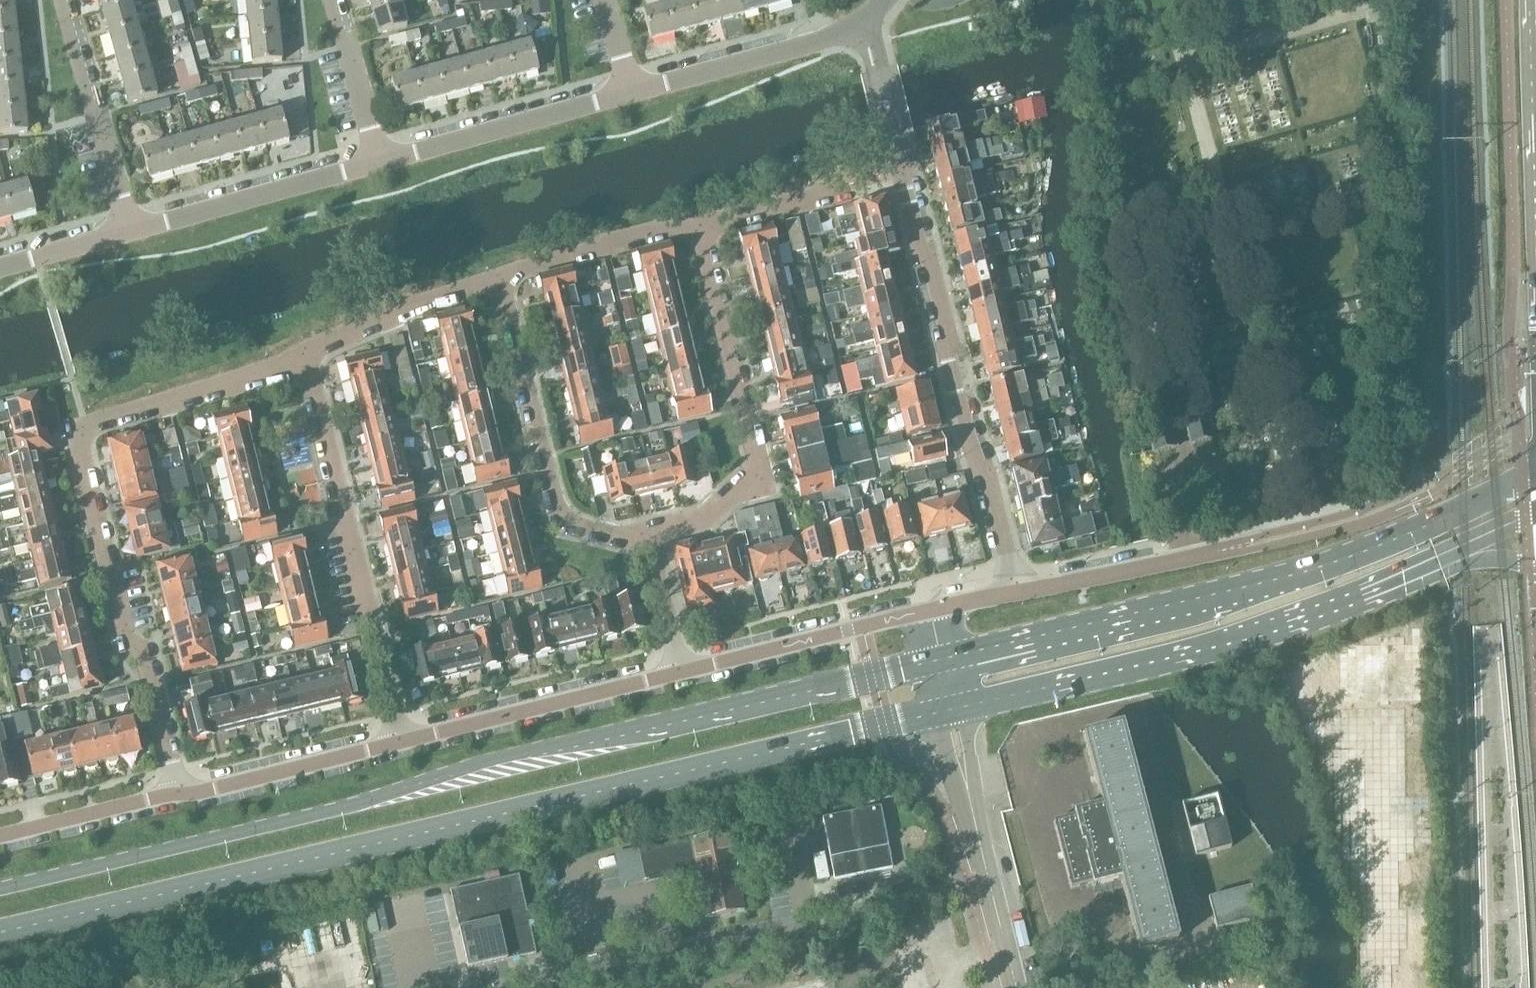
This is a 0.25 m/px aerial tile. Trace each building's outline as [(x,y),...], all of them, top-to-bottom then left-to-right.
[(15,13),(13,0),(0,0),(0,14),(15,13)] [(102,11),(131,3),(130,0),(99,0),(102,11)] [(177,0),(175,0),(168,2),(172,17),(181,14),(177,0)] [(187,15),(196,12),(192,0),(183,0),(187,15)] [(277,13),(276,0),(246,0),(247,16),(277,13)] [(372,11),(400,3),(399,0),(369,0),(372,11)] [(446,0),(437,0),(439,8),(448,6),(446,0)] [(530,1),(532,18),(550,16),(548,0),(535,0),(530,1)] [(666,5),(674,34),(698,27),(690,0),(684,0),(666,5)] [(698,27),(721,21),(715,0),(690,0),(698,27)] [(721,21),(744,14),(740,0),(715,0),(721,21)] [(744,14),(767,8),(765,0),(740,0),(744,14)] [(1179,5),(1180,11),(1204,6),(1203,0),(1185,0),(1186,4),(1179,5)] [(511,1),(496,2),(496,11),(512,9),(511,1)] [(1022,1),(1009,5),(1011,15),(1025,11),(1022,1)] [(496,2),(480,3),(481,12),(496,11),(496,2)] [(109,34),(137,26),(131,3),(102,11),(109,34)] [(400,3),(372,11),(378,35),(407,27),(400,3)] [(666,5),(643,12),(651,40),(674,34),(666,5)] [(0,14),(0,38),(17,37),(15,13),(0,14)] [(247,16),(250,40),(279,37),(277,13),(247,16)] [(176,31),(185,29),(181,14),(172,17),(176,31)] [(464,18),(449,22),(452,30),(467,26),(464,18)] [(452,30),(449,22),(435,26),(437,34),(452,30)] [(137,26),(109,34),(115,57),(144,49),(137,26)] [(205,45),(201,30),(192,32),(197,47),(205,45)] [(418,30),(403,35),(406,43),(421,39),(418,30)] [(403,35),(389,39),(391,47),(406,43),(403,35)] [(0,38),(0,63),(20,61),(17,37),(0,38)] [(250,40),(252,64),(282,62),(279,37),(250,40)] [(539,71),(531,42),(507,49),(515,78),(539,71)] [(197,47),(200,61),(201,62),(209,59),(205,45),(197,47)] [(194,60),(189,46),(181,48),(185,63),(194,60)] [(552,48),(541,51),(543,61),(555,58),(552,48)] [(115,57),(122,81),(150,73),(144,49),(115,57)] [(515,78),(507,49),(484,55),(492,84),(515,78)] [(492,84),(484,55),(461,62),(469,91),(492,84)] [(198,75),(194,61),(194,60),(185,63),(189,77),(198,75)] [(0,63),(0,87),(22,84),(20,61),(0,63)] [(469,91),(461,62),(438,68),(446,97),(469,91)] [(446,97),(438,68),(415,75),(422,103),(446,97)] [(247,80),(262,79),(261,70),(246,72),(247,80)] [(246,72),(237,73),(231,73),(232,82),(247,80),(246,72)] [(157,96),(151,73),(150,73),(122,81),(128,104),(157,96)] [(422,103),(415,75),(391,81),(399,110),(422,103)] [(22,84),(0,87),(0,111),(25,108),(22,84)] [(216,96),(216,95),(214,87),(201,91),(203,99),(216,96)] [(201,91),(188,95),(190,103),(203,99),(201,91)] [(1023,102),(1026,117),(1043,115),(1044,99),(1023,102)] [(168,100),(154,104),(153,104),(156,112),(170,108),(168,100)] [(153,104),(139,108),(141,116),(156,112),(153,104)] [(25,108),(0,111),(0,136),(28,133),(25,108)] [(289,140),(284,121),(281,112),(258,118),(266,147),(289,140)] [(930,141),(931,145),(961,137),(959,129),(977,124),(982,122),(980,114),(957,120),(957,119),(927,126),(928,134),(927,136),(928,140),(930,141)] [(266,147),(258,118),(234,125),(243,153),(266,147)] [(243,153),(234,125),(211,131),(219,160),(243,153)] [(219,160),(211,131),(188,138),(196,166),(219,160)] [(1003,135),(989,138),(991,148),(1000,145),(1005,144),(1003,135)] [(934,154),(936,161),(991,148),(989,140),(981,142),(981,141),(963,146),(961,137),(931,145),(932,147),(930,149),(931,153),(934,154)] [(196,166),(188,138),(165,144),(173,173),(196,166)] [(1022,140),(1012,142),(1014,152),(1018,153),(1025,151),(1022,140)] [(9,150),(8,141),(0,142),(0,151),(9,150)] [(1005,144),(1000,145),(1001,146),(1003,155),(1010,153),(1008,143),(1005,144)] [(173,173),(165,144),(142,150),(150,179),(173,173)] [(939,176),(940,179),(970,171),(968,164),(1003,155),(1001,146),(991,149),(991,148),(936,161),(937,168),(936,171),(937,175),(939,176)] [(942,189),(944,197),(998,183),(996,175),(990,177),(990,176),(972,181),(970,171),(940,179),(940,182),(939,184),(940,188),(942,189)] [(36,211),(28,182),(4,189),(12,218),(36,211)] [(948,211),(948,214),(979,206),(977,199),(995,194),(1000,193),(1000,192),(1004,191),(1002,183),(998,184),(998,183),(944,197),(946,204),(945,206),(946,210),(948,211)] [(0,190),(0,221),(12,218),(4,189),(0,190)] [(832,221),(835,230),(888,217),(886,210),(888,208),(887,203),(884,202),(883,199),(863,203),(860,202),(858,202),(856,206),(855,204),(844,207),(847,218),(832,221)] [(979,206),(948,214),(949,217),(948,219),(949,223),(951,224),(952,225),(950,226),(951,232),(953,232),(1006,219),(1004,211),(999,212),(999,211),(981,216),(979,206)] [(821,234),(817,214),(805,217),(809,237),(821,234)] [(860,233),(862,242),(892,234),(892,232),(893,230),(892,225),(890,224),(888,217),(835,230),(837,238),(841,237),(842,237),(860,233)] [(785,222),(790,243),(803,240),(798,219),(785,222)] [(739,233),(744,255),(777,247),(772,225),(739,233)] [(957,247),(959,255),(1008,243),(1022,239),(1021,232),(1005,235),(1005,234),(998,236),(996,227),(954,237),(955,239),(954,241),(955,245),(957,247)] [(833,258),(835,266),(884,254),(884,256),(897,253),(895,244),(896,243),(895,238),(893,237),(892,234),(862,242),(854,244),(856,252),(833,258)] [(810,241),(813,253),(822,251),(819,239),(810,241)] [(803,240),(790,243),(794,242),(796,252),(806,249),(803,240)] [(1016,242),(1008,244),(1010,252),(1018,250),(1016,242)] [(963,270),(963,272),(993,265),(991,257),(1010,252),(1008,244),(1008,243),(959,255),(961,262),(960,265),(961,269),(963,270)] [(642,274),(672,266),(674,266),(669,244),(637,252),(642,274)] [(747,266),(749,275),(782,267),(777,247),(744,255),(744,256),(747,255),(749,263),(747,266)] [(856,271),(858,279),(888,272),(888,270),(889,268),(888,263),(886,262),(884,256),(884,254),(835,266),(817,271),(819,279),(838,275),(856,271)] [(966,282),(968,290),(1016,277),(1031,274),(1029,266),(1014,270),(1014,269),(995,274),(993,265),(963,272),(964,274),(963,277),(964,280),(966,282)] [(642,274),(647,294),(679,286),(677,277),(674,275),(672,266),(642,274)] [(755,286),(757,296),(787,288),(782,267),(749,275),(751,285),(755,286)] [(544,298),(546,297),(576,290),(576,289),(571,268),(539,276),(544,298)] [(613,271),(615,279),(627,276),(625,268),(613,271)] [(814,282),(810,268),(800,270),(804,284),(814,282)] [(838,294),(840,303),(893,290),(891,283),(892,281),(891,276),(889,275),(888,272),(858,279),(860,288),(842,292),(843,293),(838,294)] [(1032,274),(1016,277),(1019,287),(1034,283),(1032,274)] [(617,288),(619,294),(631,291),(627,277),(615,280),(617,288)] [(972,305),(972,307),(1002,300),(999,292),(1018,287),(1016,277),(968,290),(970,298),(969,300),(970,304),(972,305)] [(804,284),(806,292),(815,289),(813,282),(804,284)] [(647,294),(652,315),(682,308),(680,299),(682,295),(679,286),(647,294)] [(547,309),(549,319),(581,310),(581,309),(583,308),(581,298),(588,296),(585,287),(576,289),(576,290),(546,297),(548,306),(547,309)] [(757,309),(760,318),(792,310),(787,288),(757,296),(759,305),(757,309)] [(823,292),(827,307),(838,304),(834,289),(823,292)] [(865,306),(867,315),(897,308),(897,305),(898,303),(897,298),(895,297),(893,290),(840,303),(842,311),(847,310),(865,306)] [(598,295),(601,306),(614,302),(611,292),(598,295)] [(622,308),(624,314),(626,322),(628,321),(634,320),(636,319),(637,319),(633,305),(631,298),(620,301),(621,305),(622,308)] [(976,325),(1025,313),(1034,311),(1032,302),(1023,305),(1022,304),(1004,309),(1002,300),(972,307),(973,309),(972,311),(973,316),(974,317),(976,325)] [(652,315),(658,336),(690,328),(688,320),(685,318),(682,308),(652,315)] [(842,334),(844,339),(902,325),(900,318),(901,315),(900,312),(898,310),(897,308),(867,315),(869,323),(851,328),(851,329),(846,330),(847,333),(842,334)] [(436,316),(441,338),(471,331),(474,330),(469,309),(436,316)] [(555,330),(557,339),(587,331),(581,310),(549,319),(551,327),(555,330)] [(765,328),(767,338),(798,331),(792,310),(760,318),(762,327),(765,328)] [(828,313),(831,324),(839,322),(837,310),(828,313)] [(1025,314),(1028,323),(1039,320),(1037,311),(1025,314)] [(980,340),(981,342),(1010,335),(1008,326),(1027,322),(1025,313),(976,325),(978,333),(977,335),(978,339),(980,340)] [(604,319),(606,327),(619,323),(617,315),(604,319)] [(813,319),(815,326),(807,328),(808,336),(826,331),(822,317),(813,319)] [(626,323),(629,334),(639,332),(636,320),(626,323)] [(420,322),(407,326),(412,350),(421,348),(420,343),(425,342),(420,322)] [(876,350),(906,343),(905,340),(907,337),(906,334),(903,332),(903,331),(902,325),(844,339),(835,341),(837,350),(841,349),(856,345),(856,346),(874,341),(876,350)] [(658,336),(663,357),(693,350),(690,341),(692,337),(690,328),(658,336)] [(444,349),(446,359),(479,351),(477,342),(473,340),(471,331),(441,338),(433,340),(436,351),(444,349)] [(557,351),(560,361),(599,351),(598,349),(591,351),(587,331),(557,339),(559,348),(557,351)] [(768,350),(770,360),(803,352),(798,331),(767,338),(769,347),(768,350)] [(983,352),(985,360),(1033,348),(1045,345),(1043,336),(1012,344),(1010,335),(981,342),(981,344),(980,346),(981,351),(983,352)] [(400,362),(402,370),(410,368),(408,359),(407,360),(403,340),(393,342),(398,362),(400,362)] [(641,340),(631,343),(636,364),(637,364),(644,362),(646,361),(641,340)] [(860,363),(855,365),(857,373),(912,360),(912,359),(910,359),(909,352),(910,350),(909,346),(906,345),(906,343),(876,350),(878,359),(860,363)] [(1046,345),(1051,363),(1059,361),(1054,343),(1046,345)] [(628,360),(624,344),(608,348),(612,364),(628,360)] [(829,345),(817,348),(821,361),(823,361),(833,358),(829,345)] [(412,350),(415,362),(424,360),(421,348),(412,350)] [(1033,348),(985,360),(987,368),(986,370),(987,374),(989,375),(989,378),(1019,371),(1017,362),(1036,357),(1033,348)] [(663,357),(668,378),(700,370),(698,361),(695,359),(693,350),(663,357)] [(446,359),(451,380),(481,373),(479,363),(481,360),(479,351),(446,359)] [(565,371),(567,381),(597,374),(592,354),(599,353),(599,351),(560,361),(562,369),(565,371)] [(775,380),(776,381),(808,373),(803,352),(770,360),(772,369),(775,370),(778,380),(775,380)] [(351,383),(353,382),(383,375),(378,353),(345,361),(351,383)] [(834,366),(833,358),(823,361),(825,368),(834,366)] [(912,360),(857,373),(859,382),(872,379),(874,388),(885,385),(915,378),(914,374),(915,372),(914,368),(912,367),(910,361),(912,360)] [(644,362),(637,364),(639,372),(646,370),(644,362)] [(633,377),(632,374),(630,365),(617,369),(620,381),(633,377)] [(855,365),(841,368),(843,376),(857,373),(855,365)] [(839,385),(835,366),(825,369),(829,387),(839,385)] [(410,368),(402,370),(404,378),(412,376),(410,368)] [(418,372),(422,387),(425,403),(435,401),(427,369),(418,372)] [(668,378),(673,399),(703,391),(701,382),(703,379),(700,370),(668,378)] [(451,380),(456,401),(489,393),(487,384),(484,382),(481,373),(451,380)] [(808,373),(776,381),(780,402),(792,399),(794,408),(815,403),(813,394),(808,373)] [(857,373),(843,376),(846,386),(859,382),(857,373)] [(568,393),(570,403),(602,395),(597,374),(567,381),(569,391),(568,393)] [(996,404),(1051,391),(1064,387),(1061,374),(1046,378),(1047,382),(1043,383),(1024,387),(1022,376),(991,384),(992,387),(990,389),(992,395),(993,396),(996,404)] [(353,394),(355,404),(388,396),(383,375),(353,382),(355,391),(353,394)] [(896,393),(902,415),(933,407),(932,405),(935,402),(934,396),(930,395),(927,385),(896,393)] [(627,396),(630,407),(640,404),(635,386),(613,392),(615,399),(627,396)] [(703,391),(673,399),(679,421),(711,413),(705,391),(703,391)] [(890,399),(888,391),(879,394),(881,402),(890,399)] [(1000,421),(1001,424),(1032,416),(1030,407),(1048,402),(1047,401),(1053,400),(1051,391),(996,404),(998,413),(996,415),(998,420),(1000,421)] [(456,401),(461,422),(494,414),(489,393),(456,401)] [(42,415),(40,407),(41,405),(39,397),(37,397),(37,395),(27,398),(26,400),(7,404),(9,414),(0,416),(0,425),(42,415)] [(575,414),(577,423),(607,415),(602,395),(570,403),(572,412),(575,414)] [(644,397),(647,406),(655,404),(653,395),(644,397)] [(361,415),(363,424),(393,417),(388,396),(355,404),(358,413),(361,415)] [(408,404),(410,412),(421,410),(419,402),(408,404)] [(647,406),(652,427),(662,424),(657,404),(647,406)] [(933,407),(902,415),(907,437),(938,429),(936,419),(939,417),(937,411),(933,410),(933,407)] [(218,438),(248,430),(251,430),(246,408),(213,416),(218,438)] [(788,438),(792,454),(864,436),(860,419),(818,430),(813,409),(780,417),(786,439),(788,438)] [(421,410),(410,412),(413,422),(423,419),(421,410)] [(1201,417),(1186,421),(1191,443),(1191,444),(1213,439),(1206,410),(1200,411),(1201,417)] [(645,428),(641,412),(634,414),(638,430),(645,428)] [(429,417),(432,429),(442,427),(439,414),(429,417)] [(461,422),(466,443),(499,435),(494,414),(461,422)] [(7,443),(46,433),(46,431),(47,429),(46,424),(44,423),(42,415),(0,425),(0,435),(5,434),(7,443)] [(607,415),(577,423),(575,423),(580,444),(612,436),(607,415)] [(1006,444),(1060,430),(1070,428),(1068,419),(1053,423),(1053,422),(1035,426),(1032,416),(1001,424),(1001,427),(1000,429),(1001,434),(1004,435),(1006,444)] [(364,436),(366,446),(398,438),(393,417),(363,424),(366,433),(364,436)] [(185,444),(186,446),(197,443),(201,442),(199,434),(188,427),(185,418),(180,419),(186,444),(185,444)] [(680,427),(684,442),(700,438),(696,423),(680,427)] [(1175,447),(1170,425),(1148,430),(1154,453),(1176,448),(1175,447)] [(163,432),(167,450),(179,447),(175,429),(163,432)] [(220,445),(223,458),(256,451),(253,437),(250,438),(248,430),(218,438),(210,440),(212,447),(220,445)] [(1060,430),(1006,444),(1008,452),(1006,454),(1007,459),(1010,460),(1011,464),(1042,456),(1039,445),(1057,441),(1057,440),(1062,439),(1060,430)] [(433,433),(434,438),(437,450),(449,448),(445,431),(433,433)] [(650,434),(653,446),(664,443),(661,431),(650,434)] [(7,443),(9,451),(0,453),(0,463),(37,454),(38,454),(50,451),(49,443),(50,441),(49,437),(47,435),(46,433),(7,443)] [(112,455),(114,463),(148,455),(143,433),(109,441),(109,445),(109,447),(111,453),(112,455)] [(466,443),(472,464),(504,456),(499,435),(466,443)] [(941,435),(908,443),(876,451),(882,478),(892,476),(888,459),(911,454),(914,466),(947,457),(946,454),(947,452),(946,446),(944,445),(941,435)] [(864,436),(792,454),(798,475),(795,476),(800,497),(808,495),(818,493),(833,489),(828,471),(871,460),(864,436)] [(890,439),(891,446),(901,444),(899,437),(890,439)] [(372,457),(374,466),(404,459),(398,438),(366,446),(368,455),(372,457)] [(619,441),(622,453),(634,450),(631,438),(619,441)] [(197,443),(186,446),(189,457),(200,454),(197,443)] [(431,452),(429,443),(419,445),(421,455),(431,452)] [(179,447),(167,450),(171,464),(183,461),(179,447)] [(600,473),(594,449),(582,452),(588,476),(600,473)] [(223,458),(229,480),(258,473),(256,463),(258,460),(256,451),(223,458)] [(667,455),(674,486),(674,488),(695,483),(688,451),(667,455)] [(434,466),(431,453),(423,455),(426,468),(434,466)] [(119,483),(119,484),(153,476),(148,455),(114,463),(116,471),(116,474),(117,481),(118,483),(119,483)] [(667,455),(645,460),(653,493),(662,491),(664,488),(674,486),(667,455)] [(504,456),(472,464),(477,486),(509,478),(504,456)] [(13,483),(43,476),(42,473),(43,473),(43,471),(43,467),(41,465),(39,458),(0,467),(0,477),(11,474),(13,483)] [(454,458),(440,461),(442,471),(448,469),(453,468),(456,468),(454,458)] [(374,478),(376,488),(409,480),(404,459),(374,466),(376,475),(374,478)] [(645,460),(624,465),(631,496),(641,493),(644,495),(653,493),(645,460)] [(1015,482),(1017,490),(1051,481),(1045,460),(1011,469),(1012,472),(1012,475),(1013,480),(1015,482)] [(927,468),(931,483),(950,478),(946,463),(927,468)] [(631,496),(624,465),(603,470),(611,503),(632,498),(631,496)] [(875,478),(872,465),(852,470),(856,483),(875,478)] [(176,470),(178,478),(186,476),(184,468),(176,470)] [(442,471),(445,484),(459,481),(456,468),(453,468),(448,469),(442,471)] [(229,480),(234,501),(266,493),(264,484),(261,482),(258,473),(229,480)] [(424,476),(426,484),(438,482),(436,473),(424,476)] [(193,477),(196,487),(205,484),(203,475),(193,477)] [(47,493),(46,486),(47,484),(46,480),(44,478),(43,476),(13,483),(15,491),(0,495),(0,505),(47,493)] [(153,476),(119,484),(121,492),(121,495),(122,500),(123,503),(124,506),(158,497),(153,476)] [(409,480),(376,488),(382,509),(414,501),(409,480)] [(1022,510),(1022,511),(1056,503),(1051,481),(1017,490),(1019,498),(1019,501),(1020,508),(1021,510),(1022,510)] [(488,512),(518,504),(521,503),(515,482),(483,491),(488,512)] [(196,487),(198,495),(205,494),(203,485),(196,487)] [(873,494),(877,509),(885,507),(881,492),(873,494)] [(22,518),(52,511),(51,508),(52,506),(51,502),(50,501),(49,501),(47,493),(0,505),(0,515),(20,510),(22,518)] [(234,501),(239,521),(268,514),(266,505),(268,502),(266,493),(234,501)] [(818,493),(808,495),(811,509),(822,506),(821,505),(821,504),(818,493)] [(962,495),(940,501),(948,532),(958,529),(960,530),(966,529),(967,527),(970,526),(962,495)] [(457,497),(450,499),(455,520),(462,518),(457,497)] [(856,519),(864,552),(875,550),(877,552),(883,550),(884,547),(887,547),(878,514),(865,517),(861,500),(852,503),(856,519)] [(948,532),(940,501),(918,507),(925,537),(928,536),(930,537),(936,536),(937,534),(948,532)] [(822,506),(836,560),(847,557),(850,559),(854,558),(856,555),(859,554),(851,523),(848,512),(836,515),(833,502),(821,505),(822,506)] [(1025,523),(1027,532),(1027,533),(1062,524),(1061,523),(1056,503),(1022,511),(1022,513),(1022,515),(1024,521),(1025,523)] [(1079,508),(1082,518),(1100,513),(1098,503),(1079,508)] [(132,534),(163,527),(174,524),(171,514),(161,517),(157,504),(126,511),(127,515),(126,517),(127,523),(129,525),(130,525),(132,534)] [(488,512),(493,533),(526,525),(524,515),(520,513),(518,504),(488,512)] [(769,534),(780,574),(791,572),(794,574),(800,572),(802,569),(804,568),(796,538),(783,541),(774,504),(762,507),(769,534)] [(814,533),(801,537),(809,567),(811,566),(813,568),(822,566),(823,563),(832,561),(821,521),(825,520),(821,506),(811,509),(808,510),(814,533)] [(744,533),(746,541),(758,538),(760,547),(748,551),(756,581),(758,580),(761,582),(768,581),(769,577),(780,574),(769,534),(762,507),(751,510),(756,530),(744,533)] [(883,514),(892,545),(902,542),(904,545),(912,542),(913,539),(917,538),(909,507),(883,514)] [(385,537),(387,537),(417,529),(412,508),(380,516),(385,537)] [(438,524),(448,521),(445,510),(425,515),(428,526),(438,524)] [(751,510),(733,514),(738,533),(738,535),(744,533),(756,530),(751,510)] [(26,536),(56,528),(54,521),(55,521),(55,519),(54,515),(53,514),(52,514),(52,511),(22,518),(24,527),(6,531),(0,533),(0,542),(26,536)] [(268,514),(239,521),(244,543),(276,535),(271,513),(268,514)] [(1029,545),(1038,547),(1094,534),(1089,516),(1061,523),(1062,524),(1027,533),(1027,532),(1026,532),(1029,545)] [(200,534),(196,518),(185,521),(181,522),(183,533),(185,538),(200,534)] [(455,522),(460,541),(475,538),(470,518),(455,522)] [(204,521),(206,529),(214,527),(212,519),(204,521)] [(448,521),(438,524),(440,536),(451,533),(448,521)] [(493,533),(499,554),(528,546),(526,537),(528,533),(526,525),(493,533)] [(163,527),(132,534),(134,544),(133,547),(134,553),(136,554),(137,554),(137,558),(169,550),(163,527)] [(214,527),(206,529),(208,537),(216,535),(214,527)] [(30,554),(60,546),(60,543),(61,541),(60,537),(58,536),(56,528),(26,536),(0,542),(0,552),(10,549),(28,545),(30,554)] [(388,549),(390,558),(422,550),(417,529),(387,537),(390,546),(388,549)] [(674,548),(681,576),(746,559),(743,547),(747,546),(746,541),(744,533),(738,535),(738,533),(732,534),(733,537),(720,540),(720,539),(715,538),(711,541),(712,542),(696,546),(695,543),(674,548)] [(275,565),(305,557),(307,557),(302,535),(270,544),(275,565)] [(4,570),(6,578),(65,564),(63,556),(64,554),(63,550),(61,549),(60,546),(30,554),(33,563),(15,567),(4,570)] [(499,554),(504,575),(536,567),(534,557),(531,555),(528,546),(499,554)] [(231,552),(235,573),(238,573),(246,571),(241,550),(232,552),(231,552)] [(395,569),(398,579),(428,571),(422,550),(390,558),(392,567),(395,569)] [(449,557),(451,566),(453,573),(461,571),(457,555),(449,557)] [(160,579),(162,587),(196,579),(191,557),(157,566),(157,569),(157,572),(159,577),(160,579)] [(275,565),(280,586),(312,578),(310,568),(307,566),(305,557),(275,565)] [(465,562),(469,578),(481,575),(477,559),(465,562)] [(746,559),(681,576),(688,601),(689,600),(693,606),(693,608),(710,603),(708,595),(724,591),(724,592),(729,593),(733,590),(732,588),(752,583),(746,559)] [(227,561),(215,564),(218,573),(229,570),(227,561)] [(65,564),(6,578),(8,587),(19,584),(37,580),(39,589),(69,581),(68,578),(69,578),(69,576),(68,572),(67,571),(65,564)] [(536,567),(504,575),(509,596),(541,588),(536,567)] [(245,571),(235,574),(238,586),(251,583),(248,571),(246,571),(245,571)] [(398,591),(401,600),(433,592),(428,571),(398,579),(400,588),(398,591)] [(604,578),(609,599),(614,597),(613,592),(616,591),(613,576),(604,578)] [(280,586),(285,607),(315,599),(313,590),(315,586),(312,578),(280,586)] [(167,607),(167,608),(201,600),(196,579),(162,587),(164,595),(163,595),(164,598),(165,605),(166,607),(167,607)] [(222,583),(221,583),(224,594),(235,592),(232,580),(222,583)] [(470,583),(475,599),(484,597),(480,581),(470,583)] [(591,582),(584,583),(586,592),(593,590),(591,582)] [(586,592),(584,583),(575,586),(578,597),(586,594),(586,592)] [(467,596),(464,585),(454,587),(457,598),(467,596)] [(29,612),(31,621),(81,608),(79,599),(81,597),(79,592),(77,591),(76,588),(46,596),(48,607),(30,611),(29,612)] [(543,603),(551,601),(564,598),(562,589),(541,594),(543,603)] [(240,613),(235,592),(227,594),(225,595),(230,615),(240,613)] [(433,592),(401,600),(406,621),(438,613),(433,592)] [(541,594),(525,598),(527,607),(543,603),(541,594)] [(646,628),(637,595),(614,601),(623,634),(646,628)] [(259,597),(243,601),(247,614),(262,611),(259,597)] [(285,607),(290,628),(323,620),(321,610),(317,608),(315,599),(285,607)] [(170,622),(172,630),(206,621),(201,600),(167,608),(167,610),(167,612),(169,619),(170,622)] [(589,608),(597,638),(597,640),(618,635),(610,602),(589,608)] [(529,657),(521,624),(508,627),(502,603),(493,606),(506,663),(529,657)] [(2,628),(11,625),(6,605),(0,606),(0,621),(2,628)] [(467,612),(469,620),(484,616),(484,619),(490,618),(488,607),(467,612)] [(46,638),(56,636),(86,628),(86,625),(87,624),(86,619),(84,618),(81,608),(31,621),(19,623),(21,633),(44,628),(46,638)] [(589,608),(568,613),(576,645),(585,643),(587,640),(597,638),(589,608)] [(445,618),(447,625),(469,620),(467,612),(445,618)] [(240,613),(230,615),(235,635),(244,633),(245,633),(240,613)] [(568,613),(547,618),(554,648),(564,646),(567,648),(576,645),(568,613)] [(247,616),(249,624),(257,622),(255,614),(247,616)] [(1286,665),(1275,669),(1293,726),(1303,723),(1306,732),(1319,728),(1316,719),(1351,707),(1352,707),(1406,705),(1406,707),(1427,707),(1424,617),(1332,649),(1286,665)] [(554,648),(547,618),(526,623),(534,656),(555,651),(554,648)] [(323,620),(290,628),(296,649),(328,641),(323,620)] [(177,649),(177,651),(212,642),(206,621),(172,630),(174,637),(174,640),(176,647),(177,649)] [(424,624),(424,623),(428,641),(437,638),(433,622),(424,624)] [(428,641),(424,623),(414,625),(415,629),(408,631),(411,645),(428,641)] [(35,652),(37,661),(91,648),(89,639),(90,637),(89,632),(87,631),(86,628),(56,636),(58,646),(40,650),(40,651),(35,652)] [(472,637),(480,667),(481,669),(502,664),(494,631),(472,637)] [(234,651),(234,653),(248,650),(244,633),(235,635),(234,636),(230,637),(234,651)] [(252,637),(255,650),(265,647),(262,634),(252,637)] [(472,637),(451,642),(459,675),(469,672),(471,669),(480,667),(472,637)] [(212,642),(177,651),(179,658),(179,659),(179,661),(180,666),(182,669),(183,672),(217,664),(212,642)] [(451,642),(430,647),(438,677),(447,675),(450,677),(459,675),(451,642)] [(330,646),(321,648),(323,657),(329,655),(332,654),(330,646)] [(18,666),(16,660),(13,647),(4,649),(8,668),(18,666)] [(438,677),(430,647),(409,652),(417,685),(438,680),(438,677)] [(63,665),(65,676),(96,668),(95,665),(97,664),(96,659),(94,658),(91,648),(37,661),(39,670),(45,669),(63,665)] [(323,657),(321,648),(313,650),(315,659),(320,658),(321,665),(331,662),(329,655),(323,657)] [(304,652),(284,657),(286,665),(307,660),(304,652)] [(287,667),(286,665),(284,657),(275,659),(277,669),(287,667)] [(251,665),(242,667),(246,683),(254,681),(251,665)] [(354,665),(332,670),(340,704),(362,699),(354,665)] [(18,667),(9,669),(12,680),(21,678),(18,667)] [(246,683),(242,667),(234,669),(237,685),(246,683)] [(96,668),(65,676),(68,686),(50,690),(52,700),(101,688),(99,679),(100,677),(99,672),(97,671),(96,668)] [(332,670),(311,675),(319,709),(329,707),(331,704),(330,704),(332,703),(333,706),(340,704),(332,670)] [(311,675),(290,681),(298,712),(307,709),(307,710),(310,711),(319,709),(311,675)] [(209,676),(200,678),(204,693),(212,690),(209,676)] [(204,693),(200,678),(190,680),(194,695),(204,693)] [(290,681),(269,686),(277,719),(287,717),(288,714),(298,712),(290,681)] [(17,687),(22,708),(31,705),(26,685),(17,687)] [(269,686),(248,691),(255,722),(265,720),(268,722),(277,719),(269,686)] [(103,695),(106,707),(128,702),(125,690),(103,695)] [(248,691),(227,696),(235,730),(244,727),(246,724),(255,722),(248,691)] [(227,696),(206,701),(213,732),(223,730),(226,732),(235,730),(227,696)] [(213,732),(206,701),(185,706),(193,740),(214,735),(213,732)] [(71,702),(61,704),(64,718),(74,715),(71,702)] [(53,706),(43,709),(46,718),(56,716),(53,706)] [(85,711),(90,731),(97,763),(107,760),(107,762),(110,764),(116,763),(118,760),(117,758),(119,757),(111,726),(98,729),(94,709),(85,711)] [(26,713),(12,717),(17,739),(32,735),(26,713)] [(17,739),(12,717),(0,719),(6,741),(17,739)] [(19,782),(11,748),(7,749),(2,727),(0,720),(0,786),(19,782)] [(133,721),(111,726),(119,757),(127,755),(128,757),(131,759),(137,758),(139,755),(138,753),(140,752),(133,721)] [(1075,817),(1054,822),(1071,889),(1092,883),(1093,887),(1121,880),(1139,950),(1178,940),(1122,725),(1083,735),(1102,806),(1074,813),(1075,817)] [(90,731),(68,736),(76,768),(85,766),(86,768),(89,769),(95,768),(96,765),(96,763),(97,763),(90,731)] [(68,736),(47,742),(55,773),(64,771),(64,773),(67,775),(73,773),(75,770),(74,768),(76,768),(68,736)] [(55,773),(47,742),(25,747),(33,779),(42,776),(43,778),(46,780),(52,778),(53,776),(53,774),(55,773)] [(858,795),(860,805),(880,801),(878,791),(858,795)] [(1182,804),(1196,857),(1231,847),(1217,795),(1182,804)] [(823,818),(835,879),(893,868),(881,807),(823,818)] [(639,850),(645,883),(685,875),(684,868),(689,861),(688,856),(693,855),(705,918),(745,911),(729,832),(639,850)] [(824,853),(812,855),(817,881),(819,880),(829,879),(825,859),(824,853)] [(1387,987),(1434,987),(1434,867),(1387,867),(1387,987)] [(499,874),(483,877),(484,883),(500,880),(499,874)] [(484,883),(450,891),(468,969),(536,954),(529,922),(536,921),(534,911),(527,912),(519,876),(500,880),(484,883)] [(836,888),(838,898),(859,894),(857,883),(836,888)] [(1208,898),(1217,930),(1259,919),(1251,887),(1208,898)]
